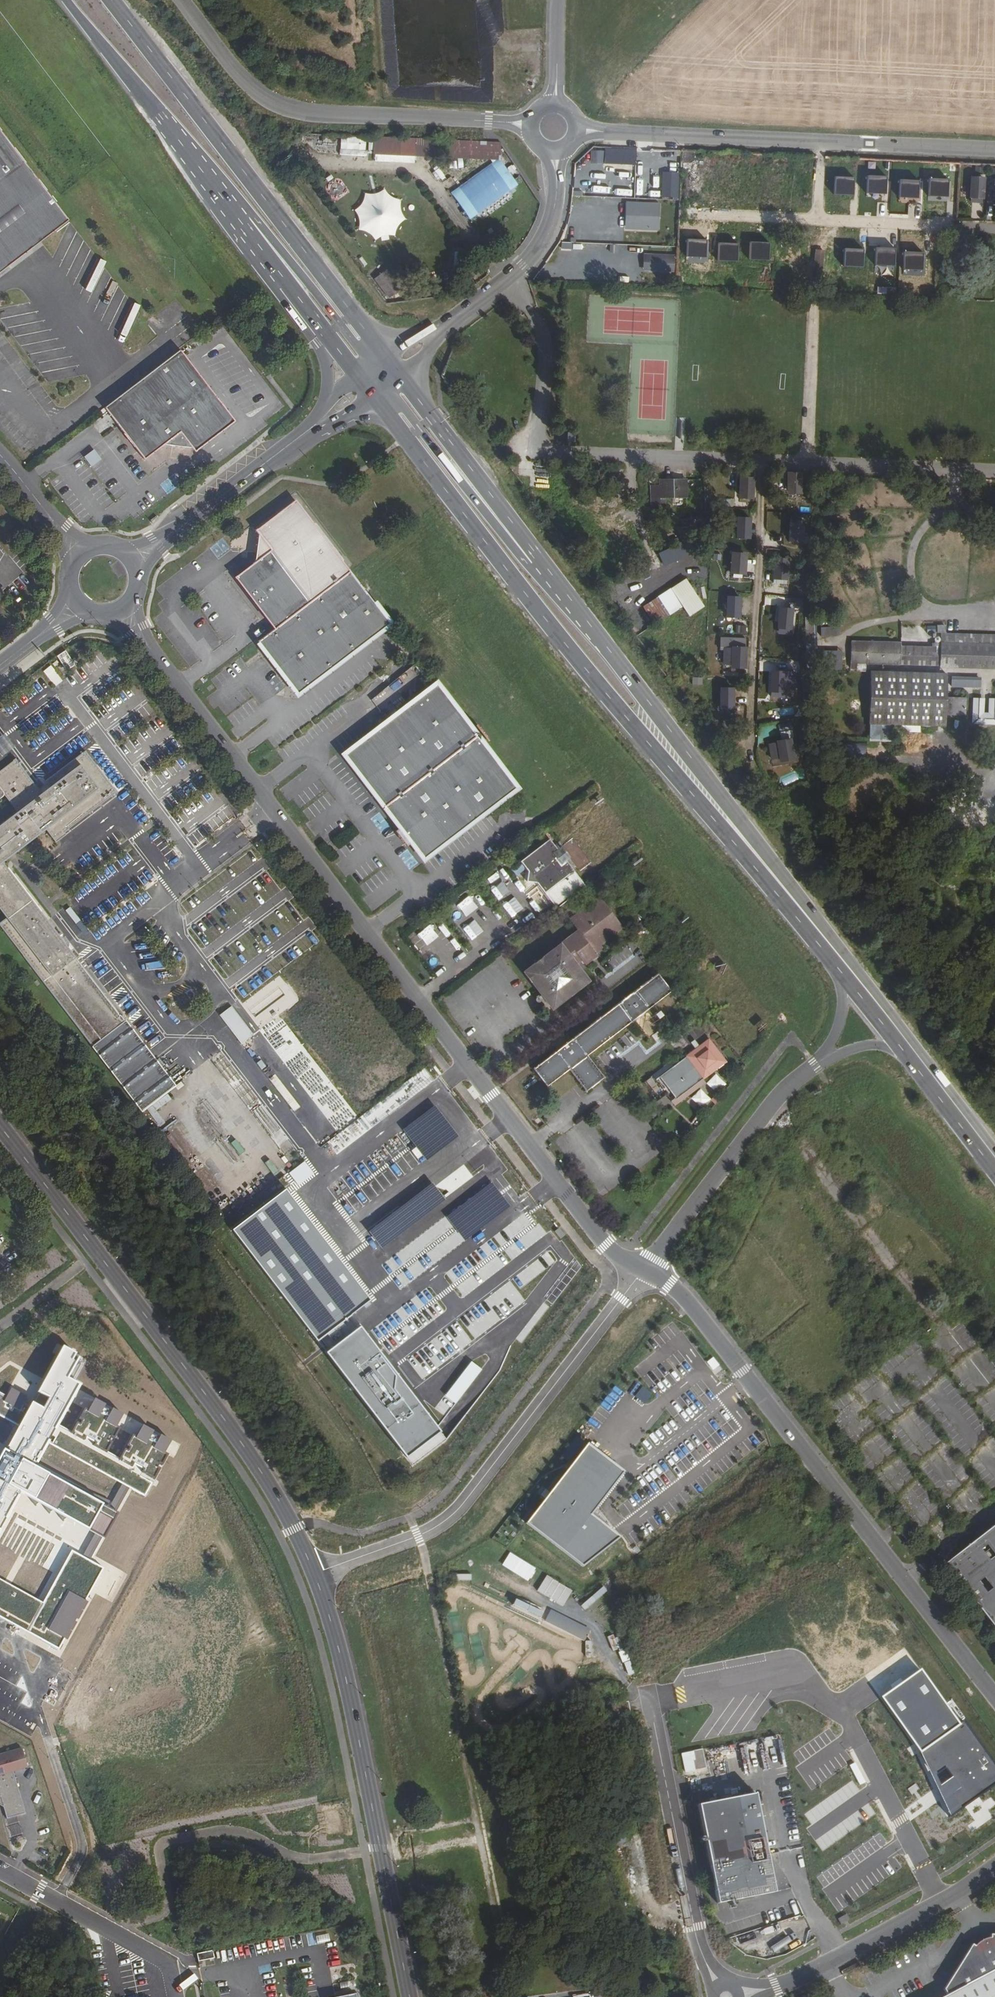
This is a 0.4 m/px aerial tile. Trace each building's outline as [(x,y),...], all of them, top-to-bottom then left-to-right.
[(68,220),(0,131),(0,272),(68,220)] [(433,157),(433,138),(374,136),(373,161),(416,163),(416,156),(433,157)] [(340,153),(365,155),(366,138),(340,137),(340,153)] [(450,190),(469,219),(479,213),(482,218),(512,199),(513,191),(519,187),(501,158),(502,141),(449,139),(448,157),(497,159),(450,190)] [(651,164),(651,148),(590,148),(590,164),(651,164)] [(682,160),(690,162),(692,154),(684,152),(682,160)] [(439,167),(432,172),(438,181),(445,177),(439,167)] [(982,195),(983,179),(971,178),(970,194),(982,195)] [(405,202),(367,188),(353,229),(390,242),(405,202)] [(624,230),(659,230),(660,201),(625,201),(624,230)] [(796,263),(797,251),(788,250),(788,263),(796,263)] [(672,253),(643,252),(643,271),(672,271),(672,253)] [(387,268),(373,278),(388,298),(401,288),(387,268)] [(180,350),(104,408),(145,458),(166,443),(192,447),(195,451),(234,421),(180,350)] [(84,456),(92,467),(102,460),(94,449),(84,456)] [(787,494),(805,494),(804,471),(786,471),(787,494)] [(739,476),(738,497),(755,497),(755,476),(739,476)] [(665,507),(665,499),(672,499),(672,505),(684,505),(684,499),(686,498),(686,479),(660,480),(660,486),(651,486),(651,507),(665,507)] [(256,561),(236,577),(274,629),(350,571),(295,500),(256,530),(259,535),(256,561)] [(788,542),(804,542),(804,507),(789,507),(788,542)] [(751,539),(752,516),(736,516),(735,538),(751,539)] [(691,538),(659,554),(665,566),(696,551),(691,538)] [(731,551),(730,573),(746,574),(747,552),(731,551)] [(773,560),(772,581),(789,581),(790,560),(773,560)] [(274,629),(258,641),(297,693),(389,623),(350,571),(274,629)] [(686,579),(658,597),(669,614),(683,606),(689,616),(704,607),(686,579)] [(726,594),(726,617),(741,617),(741,595),(726,594)] [(776,628),(793,628),(794,608),(802,608),(802,598),(764,597),(764,605),(776,605),(776,628)] [(820,627),(812,628),(807,639),(807,667),(820,667),(821,615),(820,627)] [(735,624),(735,633),(746,633),(747,625),(735,624)] [(994,668),(994,636),(941,634),(940,643),(934,643),(934,644),(931,644),(931,648),(901,647),(901,643),(851,642),(850,668),(856,669),(856,663),(994,668)] [(722,669),(747,669),(747,636),(721,636),(722,669)] [(823,650),(823,670),(842,670),(842,650),(823,650)] [(786,692),(787,670),(771,669),(770,692),(786,692)] [(871,671),(869,723),(894,724),(919,725),(944,726),(945,715),(945,714),(945,697),(946,673),(871,671)] [(951,687),(980,687),(981,676),(951,675),(951,687)] [(436,684),(344,754),(384,806),(476,736),(436,684)] [(720,686),(719,709),(734,710),(734,687),(720,686)] [(965,698),(945,697),(945,714),(945,715),(964,715),(965,698)] [(973,698),(972,724),(994,724),(994,699),(990,699),(990,715),(981,715),(982,699),(973,698)] [(869,723),(869,737),(893,738),(893,730),(894,724),(869,723)] [(780,738),(793,737),(792,726),(779,727),(780,738)] [(476,736),(384,806),(424,858),(515,788),(476,736)] [(792,737),(767,742),(772,764),(797,759),(792,737)] [(0,922),(0,926),(141,1111),(174,1086),(119,1014),(95,1033),(78,1011),(102,992),(1,862),(45,828),(35,815),(97,768),(85,751),(46,781),(50,786),(41,793),(15,759),(0,770),(0,910),(6,918),(0,922)] [(97,768),(35,815),(45,828),(53,840),(116,792),(97,768)] [(377,825),(380,831),(389,827),(386,821),(377,825)] [(262,838),(258,842),(262,848),(267,844),(262,838)] [(548,839),(520,861),(527,871),(527,881),(537,882),(556,908),(584,887),(565,861),(556,849),(548,839)] [(561,845),(556,849),(565,861),(570,857),(561,845)] [(584,855),(576,861),(581,868),(589,862),(584,855)] [(577,930),(523,972),(551,1008),(588,980),(574,963),(580,959),(583,964),(596,955),(592,949),(622,927),(599,897),(587,906),(581,898),(577,901),(583,909),(579,912),(569,919),(577,930)] [(573,904),(563,912),(569,919),(579,912),(573,904)] [(657,1018),(649,1008),(670,991),(657,973),(532,1068),(546,1086),(569,1069),(586,1091),(603,1077),(587,1055),(631,1021),(639,1032),(642,1030),(645,1034),(656,1025),(653,1021),(657,1018)] [(102,992),(78,1011),(95,1033),(119,1014),(102,992)] [(648,1037),(659,1029),(656,1025),(645,1034),(648,1037)] [(695,1049),(659,1077),(675,1098),(725,1062),(708,1040),(699,1046),(696,1043),(692,1045),(695,1049)] [(688,1102),(698,1112),(726,1083),(715,1073),(688,1102)] [(230,1143),(238,1153),(243,1149),(235,1139),(230,1143)] [(713,1357),(706,1363),(717,1377),(724,1372),(713,1357)] [(635,1397),(645,1404),(652,1394),(642,1387),(635,1397)] [(587,1516),(621,1472),(582,1443),(521,1523),(580,1568),(617,1539),(587,1516)] [(880,1480),(899,1506),(908,1499),(890,1473),(880,1480)] [(898,1522),(894,1525),(898,1531),(902,1528),(898,1522)] [(944,1565),(994,1630),(994,1525),(944,1565)] [(906,1531),(901,1535),(907,1543),(912,1539),(906,1531)] [(530,1580),(536,1568),(508,1555),(502,1567),(530,1580)] [(546,1576),(537,1591),(563,1606),(572,1591),(546,1576)] [(545,1622),(585,1640),(590,1628),(550,1611),(545,1622)] [(628,1701),(610,1705),(612,1718),(630,1714),(628,1701)] [(21,1749),(0,1755),(0,1803),(2,1802),(3,1807),(6,1819),(25,1813),(12,1770),(9,1759),(18,1757),(21,1769),(27,1767),(21,1749)] [(701,1749),(692,1751),(695,1766),(704,1764),(701,1749)] [(21,1769),(18,1757),(9,1759),(12,1770),(14,1771),(21,1769)] [(755,1793),(698,1805),(717,1903),(774,1892),(755,1793)] [(846,1914),(838,1919),(841,1924),(849,1920),(846,1914)] [(943,1996),(994,1996),(994,1934),(990,1934),(990,1937),(989,1937),(986,1938),(984,1938),(981,1940),(980,1941),(978,1942),(976,1944),(974,1946),(971,1944),(943,1989),(946,1995),(943,1996)] [(212,1951),(197,1954),(199,1961),(214,1958),(212,1951)]
